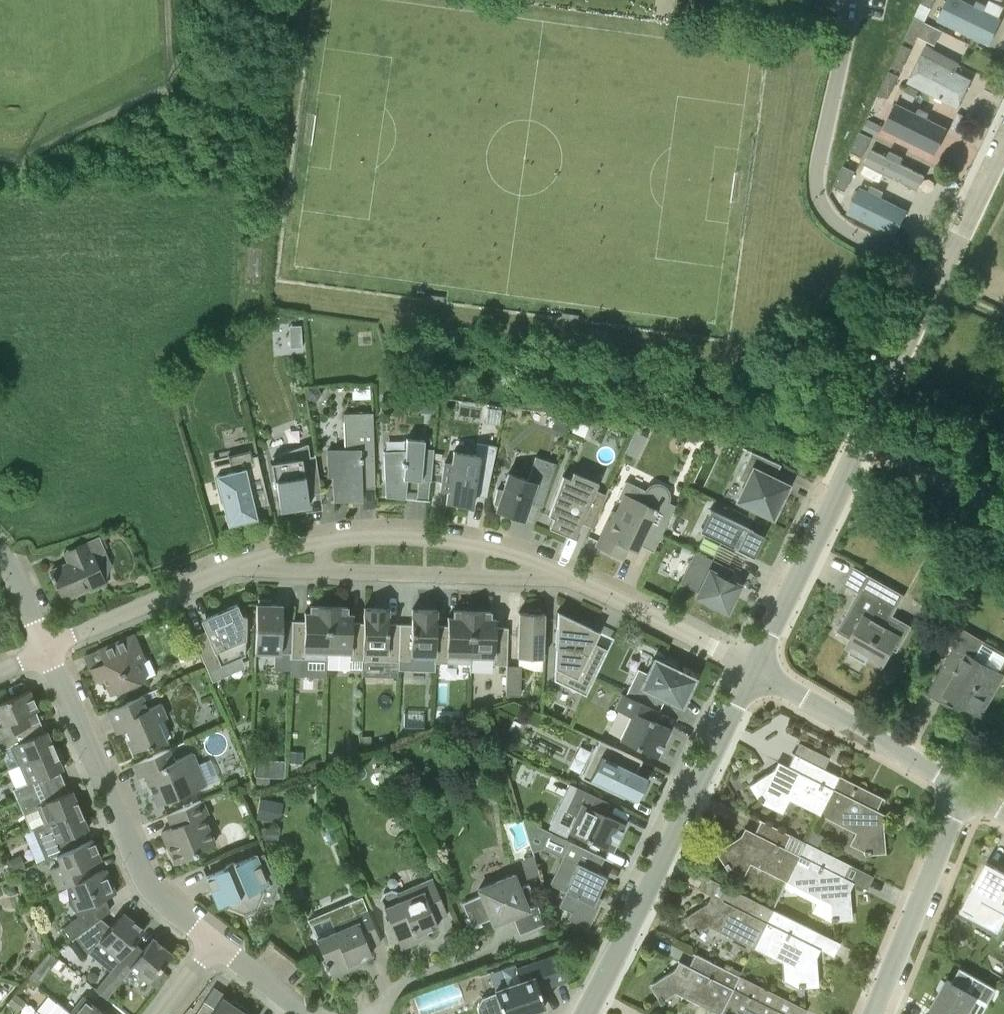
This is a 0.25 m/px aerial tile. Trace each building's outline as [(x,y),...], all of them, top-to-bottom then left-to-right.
[(935,21),(988,45),(996,28),(943,3),(935,21)] [(915,15),(907,32),(904,38),(914,43),(925,20),(915,15)] [(902,43),(891,65),(901,70),(912,47),(902,43)] [(910,81),(959,106),(975,77),(959,69),(962,64),(928,46),(910,81)] [(889,70),(878,92),(888,97),(895,83),(899,75),(889,70)] [(911,103),(915,94),(905,89),(901,97),(911,103)] [(942,151),(952,128),(903,105),(892,128),(942,151)] [(861,130),(875,137),(881,127),(867,120),(861,130)] [(861,131),(851,151),(862,157),(872,137),(861,131)] [(893,141),(928,159),(933,148),(898,131),(893,141)] [(928,168),(877,148),(868,168),(920,189),(928,168)] [(844,165),(834,185),(846,190),(855,171),(844,165)] [(914,209),(861,184),(849,210),(902,234),(914,209)] [(301,326),(290,327),(291,342),(302,341),(301,326)] [(352,385),(352,398),(370,398),(370,385),(352,385)] [(316,401),(321,393),(317,387),(307,388),(308,397),(316,401)] [(433,412),(433,399),(422,399),(422,412),(433,412)] [(361,487),(376,486),(374,454),(372,412),(344,413),(345,449),(328,449),(328,475),(333,475),(334,500),(352,499),(352,494),(361,493),(361,487)] [(563,432),(567,421),(555,417),(551,428),(563,432)] [(583,436),(588,424),(576,420),(572,432),(583,436)] [(431,480),(434,448),(424,447),(424,439),(406,438),(405,450),(383,451),(385,496),(406,498),(407,478),(431,480)] [(486,496),(497,446),(477,442),(476,454),(454,451),(452,462),(444,461),(440,489),(447,490),(446,502),(447,502),(447,501),(447,499),(465,502),(465,505),(472,506),(473,494),(486,496)] [(274,481),(276,480),(280,509),(309,505),(307,493),(321,491),(315,453),(314,453),(314,455),(310,456),(308,443),(272,456),(273,461),(271,461),(274,481)] [(640,449),(628,444),(624,452),(636,458),(640,449)] [(222,501),(225,513),(227,521),(228,524),(240,521),(257,517),(255,506),(268,502),(257,454),(252,456),(250,449),(228,454),(233,476),(215,481),(220,502),(222,501)] [(774,477),(780,464),(751,451),(738,478),(745,481),(736,500),(772,517),(784,494),(782,493),(786,483),(774,477)] [(542,505),(556,463),(535,456),(527,479),(508,473),(503,489),(499,488),(494,503),(498,504),(496,509),(513,515),(514,510),(525,514),(529,501),(542,505)] [(570,478),(562,475),(548,514),(553,516),(549,525),(574,536),(583,516),(593,521),(590,528),(591,529),(609,487),(608,486),(605,493),(595,489),(598,482),(573,471),(570,478)] [(631,488),(625,485),(627,481),(626,481),(618,497),(622,499),(616,512),(612,510),(595,545),(623,558),(631,540),(653,551),(675,505),(667,501),(668,500),(668,498),(668,496),(668,494),(668,492),(667,490),(666,488),(664,487),(662,486),(661,485),(659,484),(656,484),(654,484),(652,485),(651,486),(648,488),(646,491),(632,484),(631,488)] [(710,509),(699,530),(753,556),(763,535),(710,509)] [(69,563),(51,570),(52,575),(50,576),(52,580),(54,579),(63,599),(89,587),(91,591),(106,584),(93,553),(104,549),(98,537),(64,552),(69,563)] [(714,555),(729,562),(734,551),(719,544),(714,555)] [(716,606),(727,611),(740,584),(729,578),(733,569),(695,551),(679,582),(698,591),(695,596),(704,600),(703,603),(714,609),(716,606)] [(884,583),(868,574),(837,630),(861,643),(856,652),(882,667),(902,634),(887,625),(898,607),(896,606),(904,593),(884,583)] [(255,651),(291,652),(292,652),(293,620),(292,620),(282,619),(282,604),(271,604),(271,598),(258,598),(258,603),(256,603),(255,651)] [(245,655),(246,615),(242,615),(237,603),(201,618),(205,630),(193,635),(208,670),(245,655)] [(327,658),(327,651),(329,606),(310,605),(310,612),(305,612),(304,621),(293,620),(292,652),(291,652),(290,657),(327,658)] [(347,606),(329,606),(327,651),(350,652),(350,659),(362,659),(363,622),(352,622),(352,613),(347,613),(347,606)] [(362,659),(399,661),(400,623),(388,623),(389,608),(364,607),(363,622),(362,659)] [(400,623),(399,661),(412,661),(412,654),(434,655),(435,655),(436,624),(437,609),(412,608),(411,624),(400,623)] [(517,656),(543,657),(544,613),(540,612),(540,610),(529,609),(529,612),(518,612),(517,656)] [(453,625),(436,624),(435,655),(434,655),(434,662),(448,662),(448,655),(470,656),(472,610),(453,610),(453,625)] [(472,610),(470,656),(493,656),(493,664),(507,664),(508,627),(490,626),(490,611),(472,610)] [(557,610),(554,672),(555,672),(556,668),(576,677),(571,688),(586,695),(604,657),(590,650),(600,630),(557,610)] [(187,628),(183,617),(173,621),(177,632),(187,628)] [(959,701),(980,714),(1002,674),(971,657),(981,640),(963,629),(928,693),(929,693),(943,700),(948,691),(960,698),(959,701)] [(146,660),(134,633),(106,645),(112,658),(90,667),(96,681),(104,678),(110,694),(125,687),(125,688),(145,680),(138,663),(146,660)] [(638,668),(626,693),(659,709),(665,698),(677,704),(682,693),(686,695),(694,678),(674,668),(676,664),(664,659),(662,663),(654,659),(647,673),(638,668)] [(506,665),(505,695),(520,695),(521,666),(506,665)] [(31,725),(27,715),(38,710),(29,690),(9,698),(10,698),(0,702),(0,717),(3,723),(0,725),(0,738),(30,725),(31,725)] [(654,721),(659,709),(626,693),(625,694),(622,693),(615,708),(630,715),(619,738),(657,756),(670,728),(654,721)] [(135,750),(137,753),(165,740),(157,721),(167,718),(161,703),(148,709),(142,696),(109,709),(115,724),(120,722),(132,751),(135,750)] [(424,713),(405,712),(404,726),(423,727),(424,713)] [(30,725),(0,738),(0,750),(12,745),(20,764),(55,750),(46,730),(43,732),(42,731),(34,734),(30,725)] [(370,749),(371,736),(362,736),(361,749),(370,749)] [(625,795),(636,800),(647,776),(636,771),(642,760),(599,739),(581,777),(599,786),(599,784),(610,790),(611,788),(618,791),(617,794),(624,798),(625,795)] [(462,742),(462,753),(475,753),(475,742),(462,742)] [(145,774),(158,805),(206,785),(193,752),(174,760),(169,748),(133,764),(138,777),(145,774)] [(13,788),(18,801),(37,793),(32,782),(49,774),(50,775),(60,771),(59,770),(63,769),(55,750),(20,764),(27,782),(13,788)] [(819,816),(839,776),(792,752),(791,753),(794,754),(784,773),(774,768),(773,769),(750,784),(758,798),(756,799),(759,804),(762,802),(762,800),(773,793),(819,816)] [(290,753),(289,765),(302,766),(302,754),(290,753)] [(255,776),(271,777),(272,760),(256,759),(255,776)] [(380,772),(378,772),(374,773),(371,776),(371,781),(375,784),(376,784),(381,783),(384,780),(383,775),(380,772)] [(839,776),(819,816),(864,838),(865,852),(863,852),(864,856),(870,856),(870,853),(885,850),(882,823),(883,822),(873,817),(882,798),(884,799),(885,798),(839,776)] [(249,780),(239,784),(242,792),(252,788),(249,780)] [(612,849),(625,823),(603,813),(608,802),(576,786),(565,808),(576,813),(568,829),(588,839),(588,838),(612,849)] [(33,829),(80,809),(72,790),(68,791),(68,790),(58,795),(41,803),(37,793),(18,801),(30,830),(33,829)] [(166,843),(175,863),(197,853),(196,850),(215,842),(203,815),(208,813),(202,799),(167,814),(172,827),(161,832),(162,833),(165,831),(170,842),(166,843)] [(56,854),(57,854),(75,847),(71,836),(75,834),(75,835),(85,831),(85,830),(88,829),(80,809),(33,829),(46,858),(56,854)] [(523,819),(532,851),(545,847),(552,833),(523,819)] [(741,835),(717,850),(724,862),(723,864),(726,870),(729,869),(729,866),(740,858),(786,881),(806,842),(759,819),(759,820),(761,821),(751,839),(741,834),(741,835)] [(14,835),(23,831),(21,826),(12,829),(14,835)] [(278,841),(279,829),(264,828),(263,840),(278,841)] [(817,847),(823,836),(812,831),(807,842),(817,847)] [(58,889),(67,885),(86,877),(85,877),(81,868),(101,859),(92,839),(87,841),(86,841),(78,845),(75,847),(57,854),(61,864),(50,869),(58,889)] [(8,840),(1,843),(5,853),(12,850),(8,840)] [(571,911),(568,918),(588,927),(599,905),(593,903),(606,876),(597,872),(604,857),(569,841),(549,883),(565,891),(559,905),(571,911)] [(849,865),(851,866),(852,865),(817,847),(807,842),(806,842),(786,881),(830,903),(832,918),(831,918),(831,922),(837,922),(837,918),(852,917),(849,889),(850,888),(840,883),(849,865)] [(24,866),(20,855),(11,858),(15,869),(24,866)] [(226,863),(223,868),(206,876),(218,905),(224,903),(226,907),(244,914),(256,909),(264,890),(262,887),(268,884),(256,855),(239,862),(233,860),(226,863)] [(520,859),(526,878),(540,874),(534,855),(520,859)] [(965,902),(978,909),(983,901),(1003,912),(1003,871),(987,862),(965,902)] [(91,874),(85,877),(86,877),(67,885),(70,902),(80,915),(63,927),(72,939),(99,919),(92,909),(102,902),(101,899),(115,893),(105,869),(91,875),(91,874)] [(462,902),(472,926),(510,910),(520,934),(545,923),(529,884),(519,888),(514,874),(478,889),(481,895),(462,902)] [(384,906),(398,941),(399,941),(404,943),(413,940),(415,935),(438,925),(435,919),(447,914),(433,878),(398,892),(392,890),(384,893),(381,899),(384,906)] [(10,895),(16,893),(16,886),(4,886),(3,893),(10,895)] [(695,934),(707,926),(709,925),(754,948),(773,909),(726,886),(725,887),(727,887),(718,906),(708,901),(707,902),(684,917),(692,931),(690,932),(693,938),(696,936),(695,934)] [(333,931),(316,938),(325,961),(323,962),(325,967),(327,966),(332,977),(351,969),(348,963),(372,954),(369,946),(381,941),(367,908),(362,896),(333,908),(338,920),(330,924),(333,931)] [(773,909),(754,948),(790,966),(789,968),(796,972),(797,985),(795,985),(796,989),(802,989),(802,987),(818,984),(816,956),(817,955),(806,950),(815,931),(818,932),(773,909)] [(110,970),(136,940),(134,938),(134,937),(133,936),(141,928),(130,918),(126,923),(118,917),(110,927),(99,919),(72,939),(85,957),(89,952),(110,970)] [(136,940),(110,970),(121,978),(131,967),(148,981),(171,953),(161,945),(160,942),(157,941),(153,938),(145,948),(136,940)] [(42,960),(52,968),(60,959),(50,951),(42,960)] [(715,1013),(720,1013),(739,975),(693,952),(692,953),(694,954),(685,973),(675,968),(674,969),(651,984),(658,997),(657,998),(660,1004),(663,1002),(662,1000),(674,993),(715,1013)] [(479,1013),(514,1013),(516,1013),(517,1013),(521,1013),(545,1006),(539,988),(569,978),(560,953),(516,968),(520,980),(494,989),(495,992),(488,994),(488,995),(484,996),(481,998),(478,1002),(477,1006),(477,1010),(479,1013)] [(720,1013),(775,1013),(782,998),(785,999),(785,998),(739,975),(720,1013)] [(978,996),(947,979),(939,994),(943,996),(935,1010),(931,1007),(930,1008),(941,1013),(968,1013),(978,996)] [(105,997),(113,988),(103,980),(95,989),(105,997)] [(18,1008),(25,999),(15,991),(8,1000),(18,1008)] [(71,1011),(71,1012),(73,1013),(108,1013),(84,995),(71,1011)] [(195,1013),(235,1013),(241,1004),(237,1002),(235,1005),(221,996),(214,1007),(204,1001),(195,1013)] [(71,1012),(71,1011),(61,1003),(53,1013),(73,1013),(71,1012)] [(247,1013),(248,1012),(244,1009),(245,1007),(241,1004),(235,1013),(248,1013),(247,1013)]
